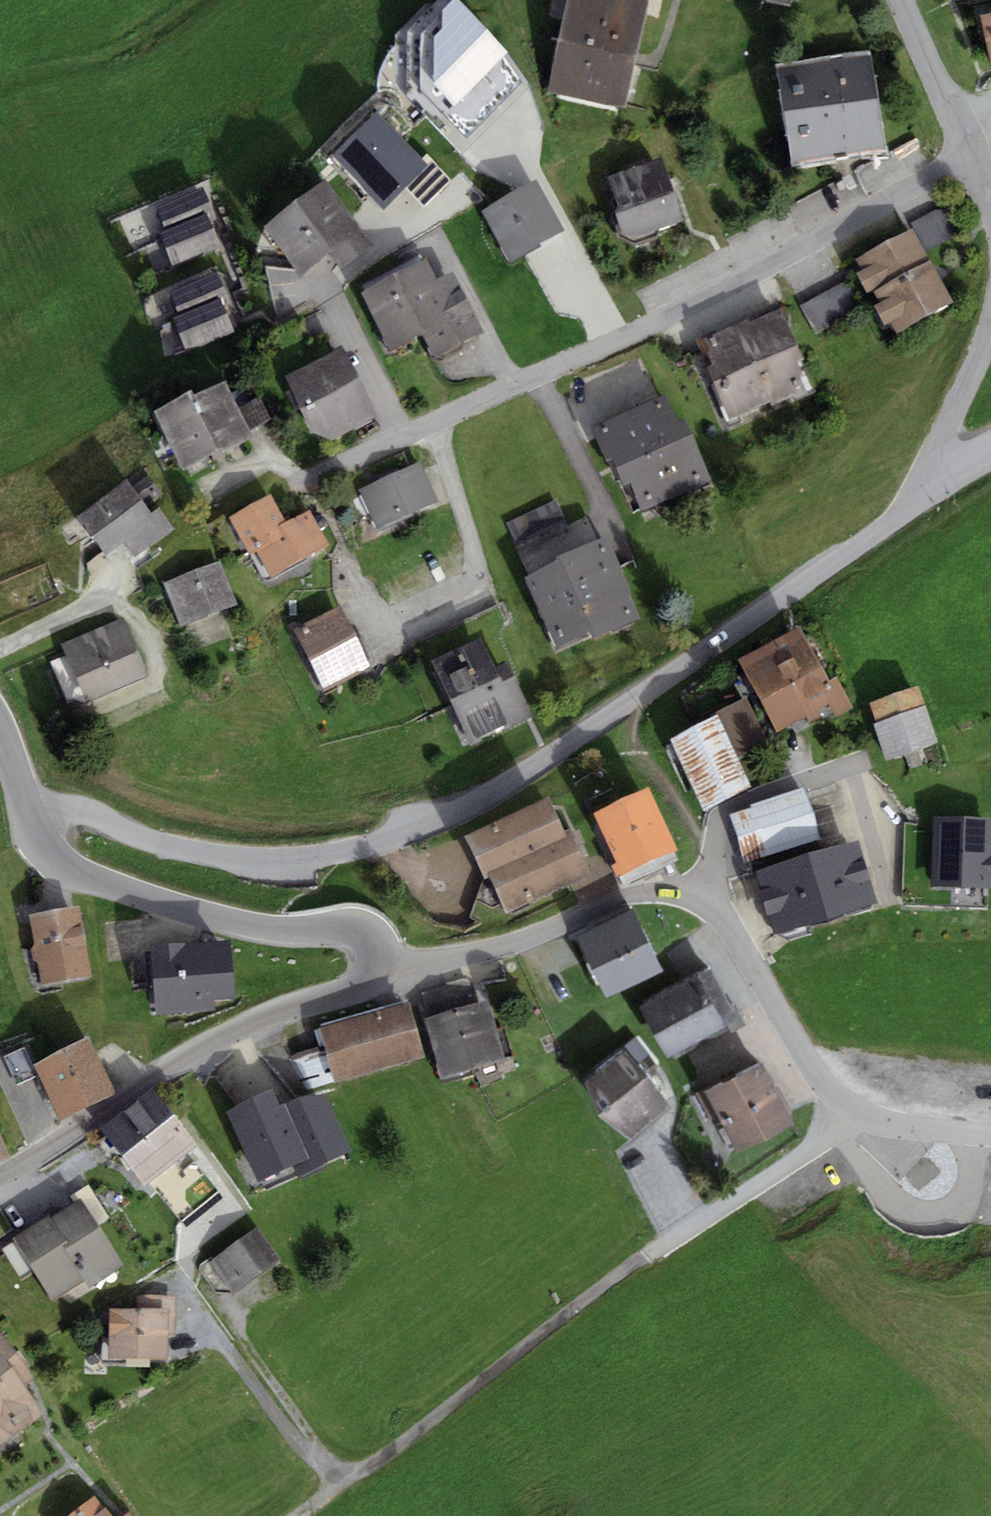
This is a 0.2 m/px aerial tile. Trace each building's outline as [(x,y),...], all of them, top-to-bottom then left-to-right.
[(466,137),(524,80),(507,51),(460,0),(452,0),(421,31),(418,88),(466,137)] [(615,0),(566,0),(546,92),(622,109),(645,7),(615,0)] [(980,16),(990,71),(990,14),(980,16)] [(871,50),(776,65),(791,164),(886,150),(871,50)] [(378,113),(335,154),(384,205),(405,185),(427,164),(378,113)] [(662,157),(607,176),(617,205),(615,213),(620,235),(634,244),(657,236),(660,228),(684,220),(662,157)] [(427,164),(405,185),(425,205),(451,180),(431,159),(427,164)] [(536,181),(480,210),(508,263),(540,247),(538,242),(561,230),(536,181)] [(207,190),(161,210),(168,227),(159,231),(174,266),(223,245),(210,216),(217,213),(207,190)] [(336,191),(274,237),(308,282),(370,236),(336,191)] [(942,206),(913,222),(928,250),(957,234),(942,206)] [(862,273),(858,275),(867,292),(872,289),(878,302),(873,305),(884,325),(891,322),(897,333),(954,302),(914,227),(854,258),(862,273)] [(220,269),(172,291),(183,314),(173,319),(190,356),(237,334),(224,307),(235,302),(220,269)] [(439,269),(368,300),(395,362),(434,345),(444,368),(488,348),(462,288),(450,293),(439,269)] [(840,283),(800,306),(815,332),(855,309),(840,283)] [(749,315),(698,337),(710,364),(704,366),(727,418),(771,399),(773,404),(806,389),(800,376),(804,374),(798,360),(803,358),(781,307),(751,320),(749,315)] [(350,357),(293,384),(326,453),(383,426),(350,357)] [(230,390),(164,421),(191,477),(257,446),(230,390)] [(665,395),(591,426),(606,461),(612,459),(624,485),(631,482),(642,508),(709,479),(683,418),(676,421),(665,395)] [(262,402),(245,410),(255,433),(273,424),(262,402)] [(426,470),(367,494),(384,536),(443,511),(426,470)] [(136,492),(82,532),(110,568),(128,555),(137,567),(178,537),(164,519),(159,523),(136,492)] [(279,506),(238,526),(270,591),(341,556),(321,516),(291,531),(279,506)] [(616,552),(533,587),(563,660),(647,625),(616,552)] [(230,573),(173,591),(187,637),(244,619),(230,573)] [(350,622),(306,643),(334,701),(378,681),(350,622)] [(137,641),(76,663),(93,710),(154,688),(137,641)] [(812,641),(750,670),(783,739),(836,715),(840,724),(858,716),(843,684),(834,688),(812,641)] [(507,669),(448,697),(476,757),(536,728),(507,669)] [(924,697),(876,713),(894,765),(941,749),(924,697)] [(752,705),(727,717),(748,762),(773,750),(752,705)] [(723,725),(676,747),(709,819),(756,798),(723,725)] [(805,793),(730,817),(745,866),(820,842),(805,793)] [(656,797),(603,821),(630,882),(684,858),(656,797)] [(561,808),(472,848),(491,889),(506,922),(595,882),(561,808)] [(934,820),(932,890),(990,892),(990,821),(934,820)] [(859,846),(756,877),(775,939),(878,909),(859,846)] [(645,916),(590,940),(613,992),(668,968),(645,916)] [(85,917),(38,925),(49,990),(96,982),(85,917)] [(188,960),(159,962),(164,1023),(223,1019),(222,1010),(242,1008),(237,947),(194,950),(188,960)] [(703,973),(647,1002),(675,1057),(731,1028),(703,973)] [(415,1007),(327,1030),(341,1085),(429,1062),(415,1007)] [(494,1008),(433,1024),(450,1083),(511,1067),(494,1008)] [(107,1042),(43,1070),(66,1121),(129,1094),(107,1042)] [(291,1048),(275,1052),(290,1100),(335,1087),(325,1056),(296,1065),(291,1048)] [(635,1051),(606,1075),(622,1096),(610,1106),(635,1136),(677,1103),(635,1051)] [(767,1059),(711,1087),(742,1147),(798,1119),(767,1059)] [(279,1112),(271,1096),(226,1118),(260,1188),(293,1172),(298,1181),(352,1155),(325,1100),(298,1103),(279,1112)] [(160,1102),(110,1140),(150,1192),(200,1154),(160,1102)] [(86,1207),(20,1249),(58,1307),(89,1287),(95,1296),(129,1274),(86,1207)] [(262,1238),(219,1269),(242,1300),(284,1269),(262,1238)] [(150,1314),(114,1313),(114,1365),(174,1366),(174,1345),(181,1345),(181,1302),(150,1302),(150,1314)] [(0,1351),(0,1450),(2,1453),(51,1422),(29,1388),(38,1383),(12,1343),(0,1351)] [(86,1515),(113,1515),(104,1503),(86,1515)]
